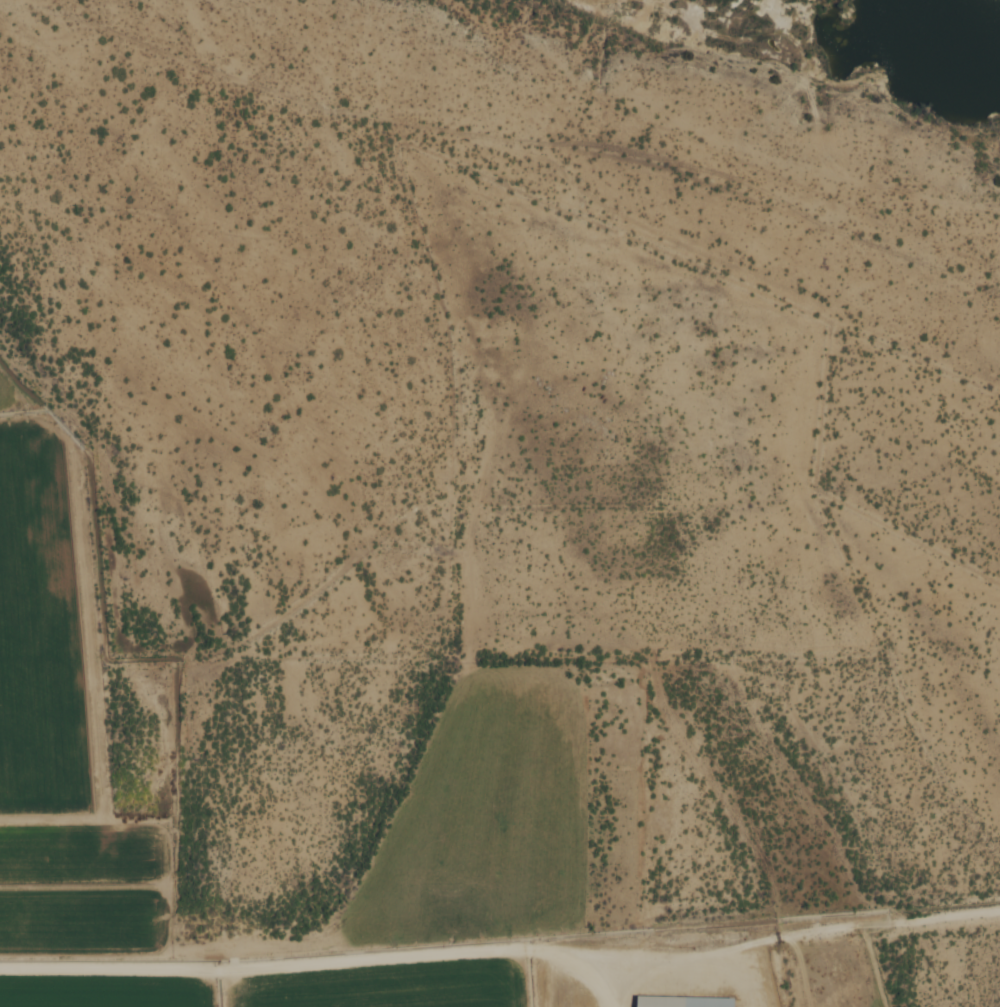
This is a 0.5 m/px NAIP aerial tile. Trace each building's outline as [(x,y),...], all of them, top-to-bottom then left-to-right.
[(637,997),(637,1006),(734,1006),(734,998),(637,997)]
